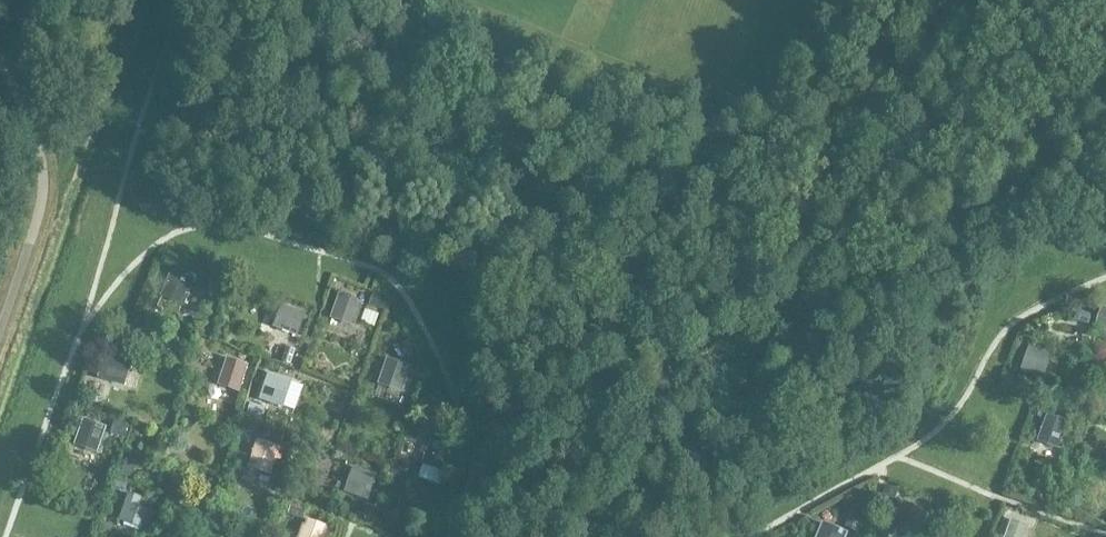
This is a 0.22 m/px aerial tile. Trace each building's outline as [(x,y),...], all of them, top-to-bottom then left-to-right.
[(183,307),(187,295),(199,299),(205,282),(177,272),(167,301),(183,307)] [(330,319),(355,327),(364,301),(340,292),(330,319)] [(375,294),(371,303),(385,308),(388,299),(375,294)] [(273,327),(298,337),(307,314),(282,304),(273,327)] [(1102,307),(1094,329),(1105,333),(1105,308),(1102,307)] [(1078,310),(1075,319),(1088,324),(1091,314),(1078,310)] [(410,341),(401,345),(407,358),(416,353),(410,341)] [(1030,345),(1021,370),(1044,379),(1053,353),(1030,345)] [(288,346),(283,360),(291,363),(296,349),(288,346)] [(125,388),(133,362),(106,354),(98,379),(125,388)] [(251,366),(229,358),(219,385),(242,393),(251,366)] [(378,384),(402,393),(412,367),(387,358),(378,384)] [(284,408),(293,381),(269,373),(260,400),(284,408)] [(84,386),(80,396),(94,401),(97,391),(84,386)] [(1037,402),(1032,415),(1041,418),(1046,406),(1037,402)] [(251,403),(247,413),(260,417),(263,408),(251,403)] [(1037,441),(1059,449),(1069,422),(1047,414),(1037,441)] [(74,445),(99,454),(108,427),(83,419),(74,445)] [(115,422),(111,433),(124,438),(128,427),(115,422)] [(410,422),(405,436),(415,440),(420,425),(410,422)] [(272,429),(268,438),(281,443),(284,434),(272,429)] [(422,465),(446,473),(455,447),(431,438),(422,465)] [(284,448),(260,440),(250,467),(274,475),(284,448)] [(126,460),(122,474),(133,477),(137,463),(126,460)] [(344,493),(368,501),(378,475),(354,466),(344,493)] [(118,478),(114,489),(125,492),(128,482),(118,478)] [(887,485),(883,493),(896,498),(899,490),(887,485)] [(154,512),(139,507),(142,497),(128,493),(119,521),(147,531),(154,512)] [(924,511),(903,501),(890,526),(911,536),(924,511)] [(291,503),(288,513),(302,518),(306,508),(291,503)] [(360,503),(356,513),(371,518),(375,508),(360,503)] [(853,512),(847,525),(857,530),(863,517),(853,512)] [(327,526),(308,519),(301,536),(324,536),(327,526)] [(1030,526),(1011,519),(1005,536),(1026,536),(1030,526)] [(849,533),(823,522),(816,536),(847,536),(849,533)]
